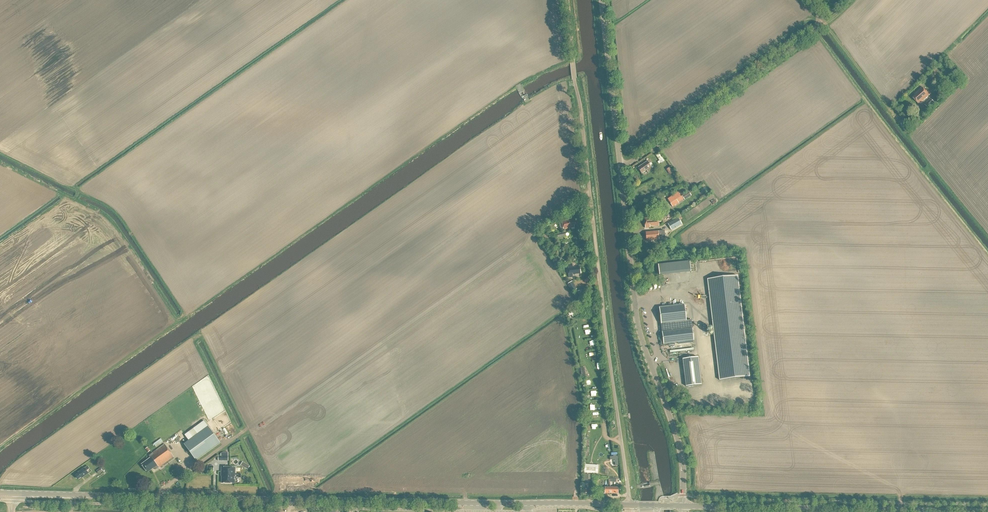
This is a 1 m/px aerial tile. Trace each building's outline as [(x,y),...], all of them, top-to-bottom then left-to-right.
[(914,94),(915,96),(913,98),(918,104),(919,103),(920,104),(931,94),(927,90),(926,91),(922,88),(914,94)] [(946,94),(941,89),(937,93),(942,98),(946,94)] [(931,99),(925,105),(928,109),(934,103),(931,99)] [(656,156),(659,160),(661,163),(665,161),(663,158),(663,157),(660,153),(656,156)] [(647,162),(638,168),(642,174),(651,168),(647,162)] [(691,196),(689,192),(682,196),(685,200),(691,196)] [(660,215),(644,217),(644,220),(645,225),(645,228),(650,228),(650,227),(659,226),(659,223),(661,222),(660,215)] [(678,218),(668,224),(671,230),(682,224),(678,218)] [(562,222),(559,223),(560,230),(563,230),(564,230),(575,227),(575,226),(576,225),(574,219),(562,222)] [(663,231),(646,233),(646,241),(659,240),(664,240),(663,231)] [(689,261),(658,265),(659,275),(691,272),(689,261)] [(580,266),(573,267),(573,264),(568,265),(569,276),(570,275),(570,276),(572,276),(571,275),(581,274),(580,266)] [(737,276),(707,280),(719,380),(749,377),(737,276)] [(577,289),(572,281),(567,284),(572,292),(577,289)] [(585,297),(582,290),(577,292),(579,299),(585,297)] [(668,304),(669,307),(659,308),(661,324),(662,332),(662,336),(660,336),(661,345),(664,345),(664,344),(693,341),(692,329),(691,320),(686,321),(684,305),(671,307),(671,303),(668,304)] [(698,357),(682,359),(686,387),(701,385),(698,357)] [(181,431),(175,422),(160,433),(166,441),(181,431)] [(184,446),(196,462),(220,444),(208,428),(198,435),(194,429),(184,436),(189,442),(184,446)] [(163,441),(161,439),(154,445),(156,447),(163,441)] [(164,445),(149,456),(151,458),(142,465),(148,473),(155,468),(156,469),(160,467),(174,457),(165,445),(164,445)] [(79,473),(80,474),(76,476),(79,480),(83,477),(84,477),(89,474),(87,471),(90,469),(88,467),(85,469),(85,468),(79,473)] [(222,475),(222,483),(234,483),(235,469),(222,468),(222,475)]
